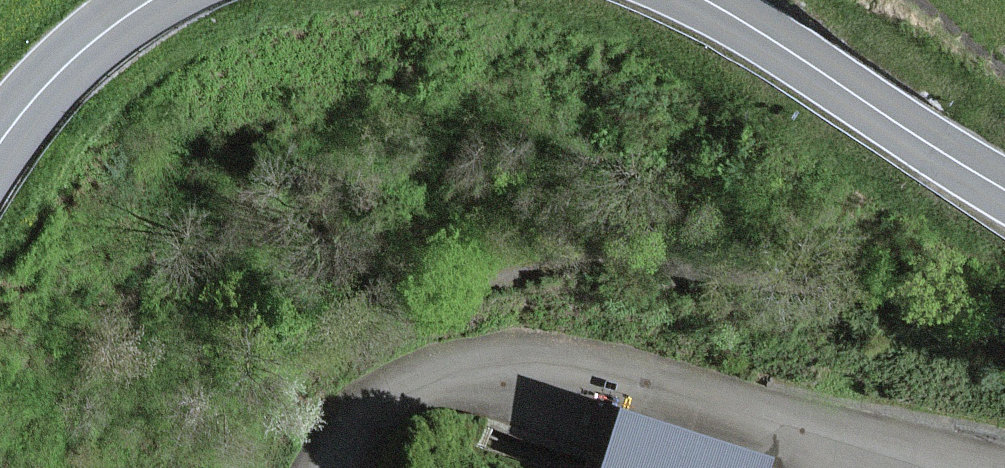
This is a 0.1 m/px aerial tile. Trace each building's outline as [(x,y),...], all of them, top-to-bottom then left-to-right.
[(633,416),(616,467),(768,467),(771,460),(633,416)]
